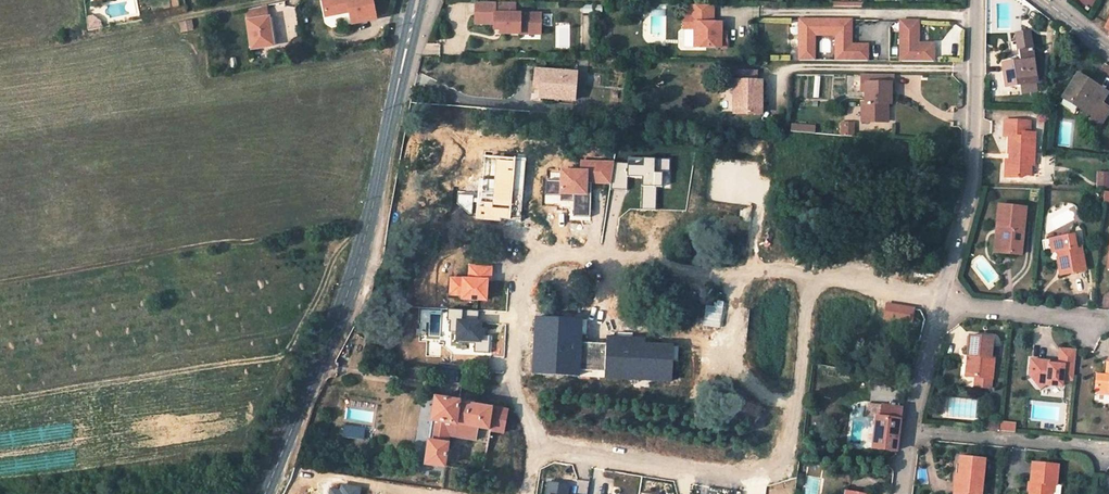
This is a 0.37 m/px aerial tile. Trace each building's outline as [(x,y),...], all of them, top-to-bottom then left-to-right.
[(323,2),(326,18),(350,13),(352,25),(376,21),(373,0),(331,0),(323,2)] [(515,4),(475,3),(474,25),(494,25),(501,25),(501,30),(500,34),(520,35),(520,31),(540,31),(540,14),(515,14),(515,4)] [(712,5),(689,5),(689,16),(683,16),(683,29),(694,29),(693,48),(725,48),(725,33),(720,33),(720,23),(712,23),(712,5)] [(272,46),(268,19),(267,19),(266,7),(248,11),(250,21),(248,21),(252,49),(272,46)] [(849,21),(798,21),(798,53),(813,53),(813,36),(834,36),(834,62),(866,62),(866,46),(849,46),(849,21)] [(191,22),(180,24),(181,33),(193,30),(191,22)] [(933,63),(933,44),(917,45),(917,22),(899,22),(899,62),(933,63)] [(1016,34),(1018,52),(1031,50),(1029,33),(1016,34)] [(1036,83),(1031,50),(1018,52),(1020,62),(1002,64),(1005,88),(1020,85),(1035,83),(1036,83)] [(813,53),(798,53),(798,61),(813,62),(813,53)] [(575,73),(535,70),(534,88),(540,88),(540,98),(573,101),(575,73)] [(756,73),(728,72),(728,81),(733,82),(733,115),(761,115),(761,82),(755,82),(756,73)] [(1076,75),(1063,96),(1078,106),(1094,116),(1091,121),(1099,126),(1108,110),(1100,104),(1106,94),(1076,75)] [(861,103),(861,122),(887,122),(886,103),(890,104),(890,93),(893,93),(893,76),(861,76),(861,92),(865,92),(865,103),(861,103)] [(1035,83),(1020,85),(1021,94),(1036,92),(1035,83)] [(1063,96),(1058,102),(1074,113),(1078,106),(1063,96)] [(1013,154),(1012,161),(1010,161),(1009,179),(1021,179),(1022,176),(1031,177),(1031,166),(1033,166),(1035,134),(1030,134),(1030,122),(1004,121),(1003,138),(1009,138),(1009,155),(1013,154)] [(843,126),(841,137),(852,138),(853,127),(843,126)] [(1098,174),(1097,187),(1108,187),(1108,174),(1098,174)] [(1000,205),(998,226),(1006,227),(1003,252),(1022,254),(1027,208),(1000,205)] [(998,226),(995,251),(1003,252),(1006,227),(998,226)] [(1087,269),(1082,246),(1077,247),(1075,234),(1054,239),(1057,251),(1064,250),(1065,256),(1060,257),(1063,274),(1087,269)] [(972,355),(970,376),(992,378),(994,358),(991,357),(993,337),(970,336),(968,355),(972,355)] [(1076,352),(1060,351),(1058,366),(1075,368),(1076,352)] [(1047,386),(1062,387),(1063,381),(1073,382),(1075,368),(1058,366),(1049,365),(1049,364),(1032,362),(1030,377),(1033,382),(1047,383),(1047,386)] [(1106,377),(1096,376),(1095,391),(1098,395),(1108,396),(1108,393),(1108,377),(1106,377)] [(519,413),(436,398),(426,464),(444,467),(449,436),(475,441),(477,428),(489,430),(487,437),(487,439),(499,441),(500,437),(501,433),(506,434),(515,435),(519,413)] [(882,406),(866,404),(864,415),(876,417),(880,418),(882,406)] [(900,408),(882,406),(880,418),(876,417),(873,448),(895,451),(900,408)] [(999,430),(1000,423),(990,422),(989,429),(999,430)] [(486,443),(485,450),(497,453),(499,441),(487,439),(486,443)] [(983,459),(960,457),(958,476),(956,493),(980,493),(983,459)] [(495,462),(483,460),(481,470),(493,473),(495,462)] [(520,463),(508,461),(506,472),(517,474),(520,463)] [(1029,493),(1060,493),(1061,486),(1055,485),(1057,465),(1032,463),(1029,493)]
